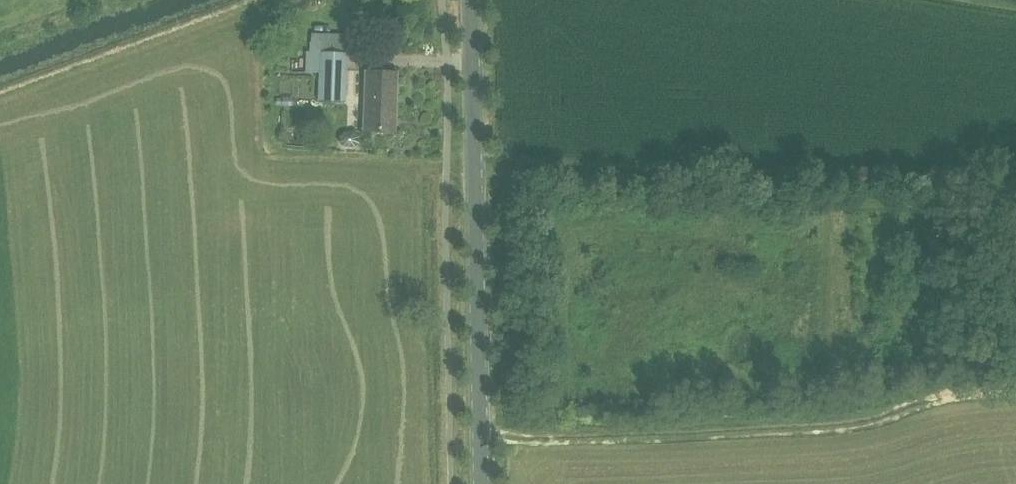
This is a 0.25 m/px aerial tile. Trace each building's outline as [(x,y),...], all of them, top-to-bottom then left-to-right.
[(301,86),(301,34),(274,33),(274,86),(301,86)] [(347,52),(344,52),(344,36),(311,35),(311,42),(310,42),(309,51),(308,67),(311,72),(318,72),(317,101),(345,102),(347,52)] [(396,71),(365,71),(364,129),(394,130),(396,71)] [(282,104),(282,105),(294,105),(294,96),(282,96),(282,98),(277,98),(277,104),(282,104)]
